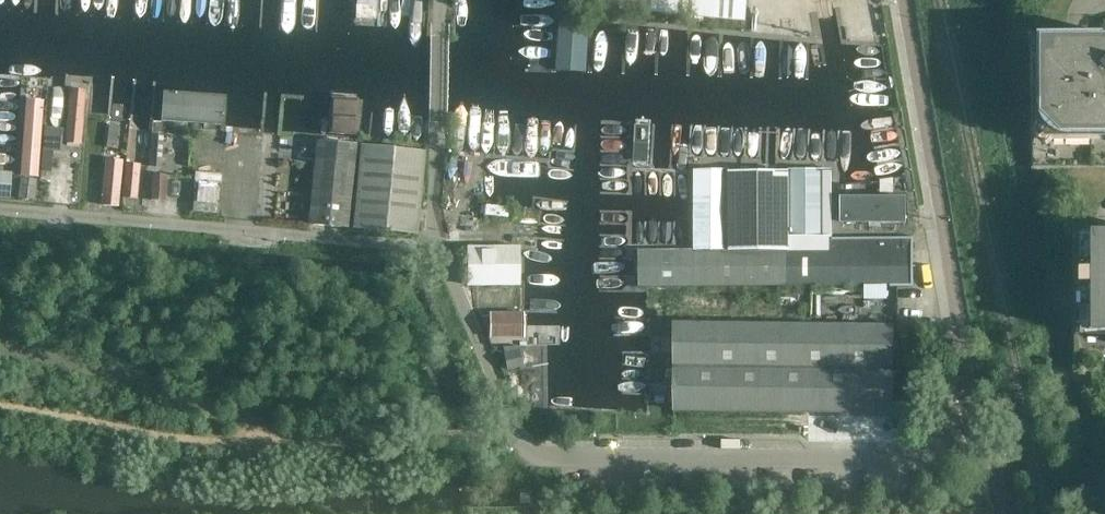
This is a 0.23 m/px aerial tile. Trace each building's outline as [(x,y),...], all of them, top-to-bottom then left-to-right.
[(369,9),(371,6),(373,3),(373,1),(374,0),(363,0),(364,2),(365,4),(367,6),(368,8),(369,9)] [(769,0),(592,0),(591,6),(599,9),(673,15),(673,14),(767,22),(769,0)] [(1083,38),(1031,38),(1031,77),(1031,169),(1104,169),(1104,38),(1083,38)] [(80,144),(84,90),(70,89),(65,143),(80,144)] [(227,96),(156,90),(155,117),(226,124),(227,96)] [(351,135),(352,100),(333,99),(332,134),(351,135)] [(37,177),(42,102),(26,100),(20,176),(37,177)] [(117,138),(118,126),(109,126),(108,137),(117,138)] [(160,168),(163,136),(151,135),(148,167),(160,168)] [(416,233),(424,150),(360,144),(355,195),(349,195),(354,145),(317,141),(308,224),(347,228),(347,215),(354,215),(353,228),(416,233)] [(46,163),(47,153),(42,153),(40,172),(50,172),(51,164),(46,163)] [(117,206),(122,161),(106,160),(101,208),(111,209),(111,205),(117,206)] [(136,199),(139,166),(125,165),(123,197),(136,199)] [(832,239),(832,225),(832,172),(695,172),(695,251),(638,251),(639,287),(912,286),(912,239),(832,239)] [(10,174),(0,173),(0,197),(8,198),(10,174)] [(175,197),(176,178),(166,178),(166,176),(152,175),(151,201),(164,201),(165,196),(175,197)] [(33,200),(35,180),(21,178),(19,198),(33,200)] [(907,199),(840,199),(839,224),(908,225),(907,199)] [(1073,237),(1073,288),(1073,372),(1092,372),(1104,371),(1104,237),(1073,237)] [(518,307),(518,251),(517,247),(468,247),(468,286),(477,286),(477,308),(518,308),(518,313),(523,313),(522,307),(518,307)] [(522,337),(522,314),(490,314),(490,337),(522,337)] [(893,414),(893,326),(674,323),(674,411),(848,413),(893,414)] [(537,363),(534,347),(522,350),(521,347),(503,348),(508,370),(537,363)] [(490,396),(487,390),(481,392),(483,399),(490,396)]
